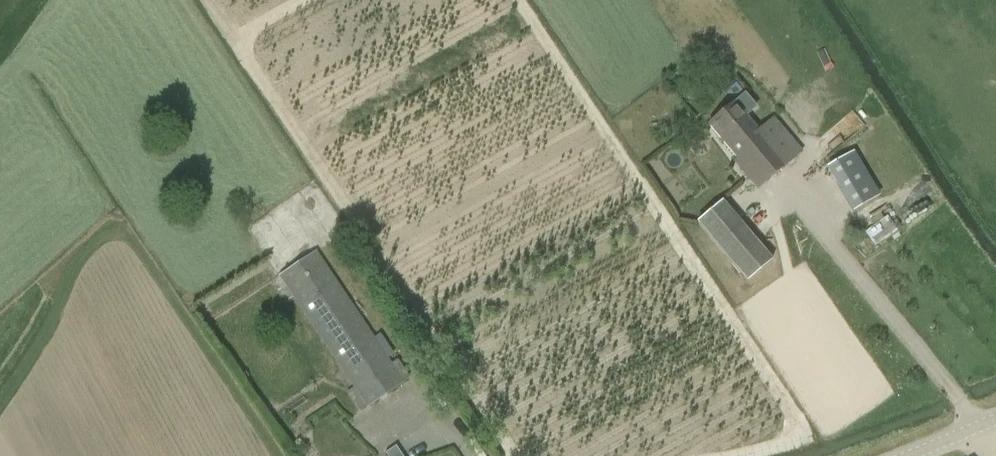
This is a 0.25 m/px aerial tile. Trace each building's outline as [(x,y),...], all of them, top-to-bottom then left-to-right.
[(735,158),(733,159),(758,188),(801,151),(773,118),(758,130),(734,102),(707,125),(735,158)] [(853,152),(827,168),(852,211),(879,196),(853,152)] [(772,260),(721,200),(697,221),(747,281),(772,260)] [(411,380),(401,386),(315,254),(283,276),(368,408),(389,394),(395,402),(417,388),(411,380)] [(394,447),(384,454),(385,455),(400,455),(394,447)]
